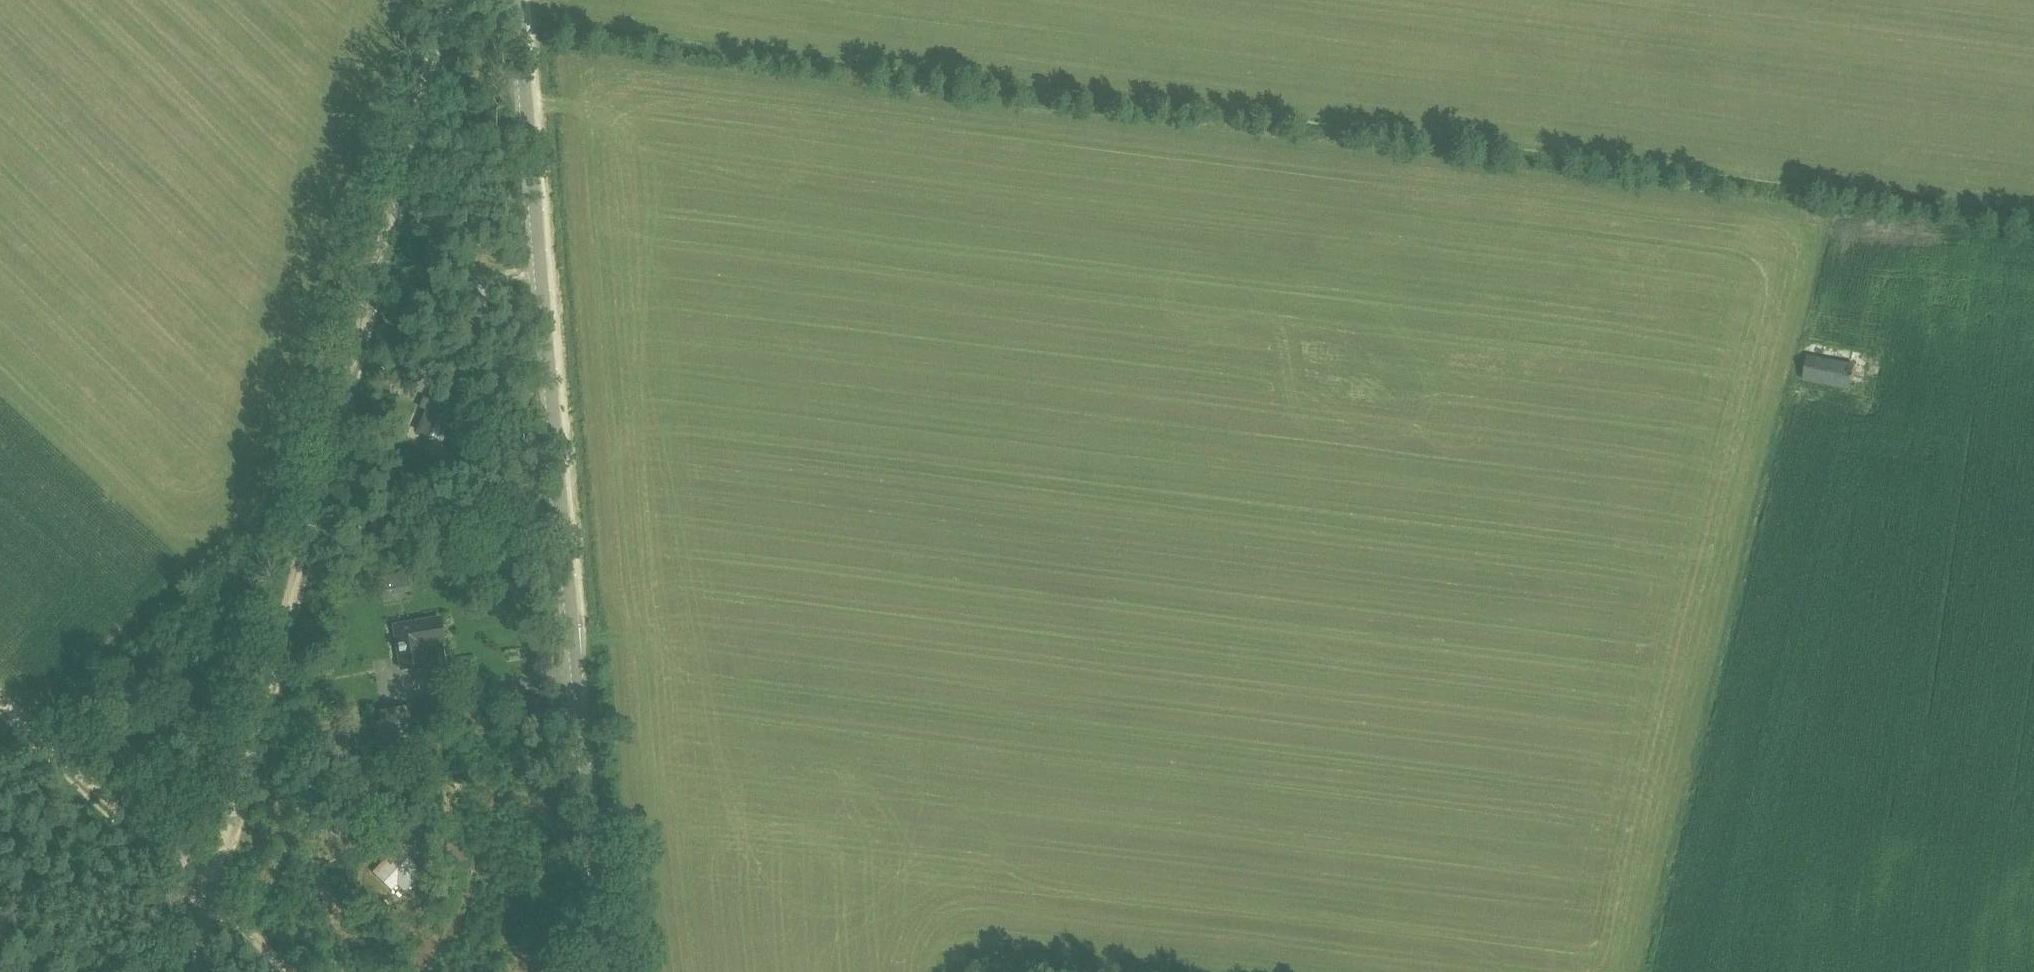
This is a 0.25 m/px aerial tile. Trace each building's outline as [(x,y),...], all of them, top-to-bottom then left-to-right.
[(1851,370),(1806,362),(1802,386),(1847,394),(1851,370)] [(461,418),(466,407),(435,393),(424,416),(447,426),(453,414),(461,418)] [(419,645),(444,641),(440,617),(394,625),(401,668),(422,665),(419,645)] [(411,736),(406,706),(380,711),(382,720),(374,722),(377,742),(411,736)] [(422,880),(385,844),(368,862),(404,898),(422,880)]
